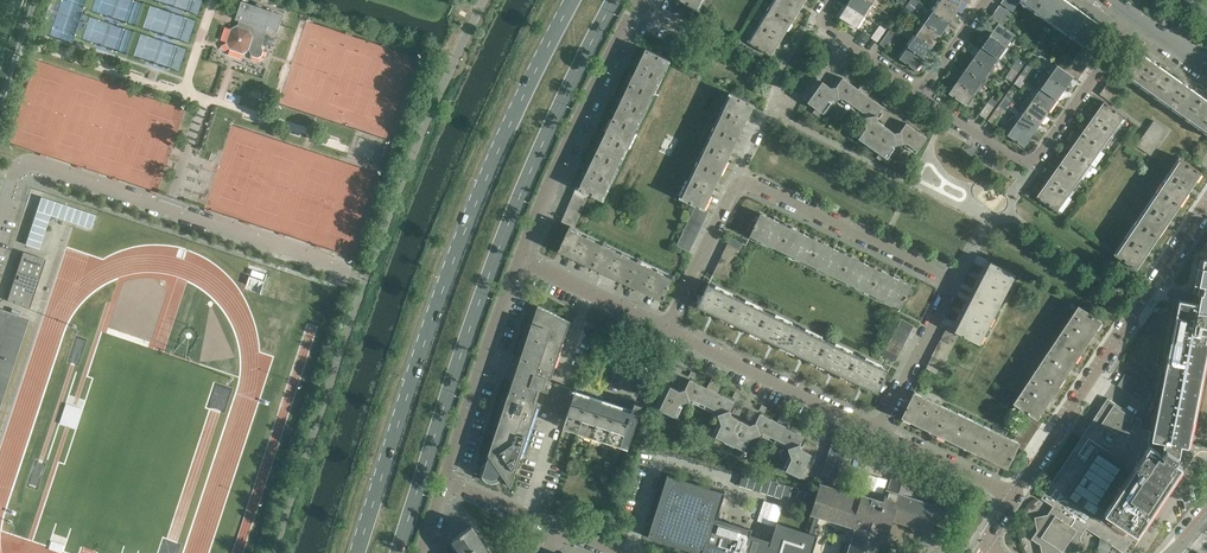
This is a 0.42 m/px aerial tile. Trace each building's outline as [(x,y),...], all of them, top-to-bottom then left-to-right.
[(699,10),(705,0),(682,0),(699,10)] [(768,8),(792,22),(802,7),(791,0),(773,0),(768,8)] [(848,4),(865,15),(872,3),(867,0),(850,0),(848,4)] [(933,11),(950,23),(958,11),(943,0),(941,0),(933,11)] [(958,11),(966,0),(943,0),(958,11)] [(1001,3),(1013,11),(1018,5),(1011,0),(1003,0),(1001,3)] [(1020,1),(1052,23),(1068,1),(1067,0),(1020,0),(1020,1)] [(240,20),(267,29),(277,32),(283,14),(242,1),(236,18),(240,20)] [(912,11),(916,6),(908,1),(905,6),(912,11)] [(1068,1),(1052,23),(1083,45),(1087,40),(1088,40),(1100,23),(1068,1)] [(1001,3),(996,10),(1008,19),(1013,11),(1001,3)] [(865,15),(848,4),(840,16),(857,27),(865,15)] [(768,8),(758,24),(781,39),(792,22),(768,8)] [(1008,19),(996,10),(991,17),(999,23),(999,22),(1003,25),(1008,19)] [(933,11),(925,23),(942,34),(950,23),(933,11)] [(267,29),(240,20),(238,24),(231,28),(226,42),(229,48),(243,53),(250,49),(252,55),(258,57),(262,55),(263,49),(262,46),(267,29)] [(889,24),(883,20),(879,25),(886,30),(889,24)] [(998,24),(991,34),(1008,46),(1016,34),(1003,25),(999,22),(999,23),(998,24)] [(942,34),(925,23),(917,34),(934,46),(942,34)] [(758,24),(747,40),(771,55),(781,39),(758,24)] [(871,37),(878,41),(886,30),(879,25),(873,34),(873,35),(871,37)] [(898,31),(891,26),(888,31),(894,36),(898,31)] [(882,41),(880,43),(886,47),(888,45),(887,45),(894,36),(888,31),(881,40),(882,41)] [(864,33),(861,38),(867,42),(870,37),(864,33)] [(917,34),(908,46),(925,58),(934,46),(917,34)] [(991,34),(982,46),(999,58),(1008,46),(991,34)] [(1084,46),(1083,46),(1095,55),(1100,48),(1088,40),(1087,40),(1083,45),(1084,46)] [(908,46),(900,58),(917,70),(925,58),(908,46)] [(982,46),(974,57),(991,69),(999,58),(982,46)] [(1083,46),(1079,52),(1091,61),(1095,55),(1083,46)] [(646,48),(629,83),(654,95),(671,61),(646,48)] [(1139,51),(1124,73),(1123,74),(1129,77),(1155,96),(1171,74),(1139,51)] [(1079,52),(1075,58),(1087,67),(1091,61),(1079,52)] [(974,57),(966,69),(983,81),(991,69),(974,57)] [(1023,68),(1026,63),(1018,58),(1015,63),(1023,68)] [(1075,58),(1071,64),(1083,72),(1087,67),(1075,58)] [(1019,72),(1023,68),(1015,63),(1012,67),(1019,72)] [(1030,73),(1033,68),(1026,63),(1023,68),(1030,73)] [(1058,64),(1050,76),(1066,87),(1074,77),(1074,76),(1066,70),(1067,70),(1058,64)] [(1071,64),(1067,70),(1066,70),(1074,76),(1074,77),(1078,79),(1083,72),(1071,64)] [(1016,77),(1019,72),(1012,67),(1008,72),(1016,77)] [(1026,77),(1030,73),(1023,68),(1019,72),(1026,77)] [(850,72),(846,69),(842,74),(847,77),(850,72)] [(966,69),(958,81),(975,92),(983,81),(966,69)] [(1117,69),(1114,74),(1125,82),(1129,77),(1123,74),(1124,73),(1117,69)] [(1012,82),(1016,77),(1008,72),(1005,77),(1012,82)] [(1023,82),(1026,77),(1019,72),(1016,77),(1023,82)] [(1114,74),(1109,80),(1121,89),(1125,82),(1114,74)] [(1171,74),(1155,96),(1187,118),(1203,96),(1171,74)] [(1050,76),(1041,87),(1058,99),(1066,87),(1050,76)] [(818,78),(803,98),(816,107),(813,112),(818,115),(821,110),(824,112),(831,102),(828,100),(843,97),(841,100),(852,108),(854,105),(870,82),(865,79),(858,88),(843,77),(837,86),(831,87),(818,78)] [(1020,87),(1023,82),(1016,77),(1012,82),(1020,87)] [(1109,80),(1105,87),(1116,95),(1121,89),(1109,80)] [(975,92),(958,81),(949,93),(966,104),(975,92)] [(870,82),(854,105),(852,108),(862,115),(864,112),(866,126),(863,124),(856,135),(859,138),(856,142),(860,145),(863,141),(868,144),(866,147),(869,149),(886,126),(878,120),(877,114),(883,106),(868,95),(874,86),(870,82)] [(629,83),(612,118),(637,130),(654,95),(629,83)] [(1041,87),(1033,99),(1049,111),(1058,99),(1041,87)] [(1116,95),(1105,87),(1100,93),(1111,101),(1116,95)] [(730,92),(721,110),(746,122),(755,104),(730,92)] [(1005,96),(998,105),(1004,110),(1011,100),(1005,96)] [(1187,118),(1206,132),(1206,99),(1203,96),(1187,118)] [(991,97),(988,102),(994,106),(998,101),(991,97)] [(1021,108),(1025,111),(1041,123),(1049,111),(1033,99),(1029,97),(1021,108)] [(1105,101),(1094,117),(1116,132),(1127,117),(1105,101)] [(988,102),(979,114),(986,118),(989,114),(994,106),(988,102)] [(998,105),(988,120),(994,124),(1004,110),(998,105)] [(746,122),(721,110),(712,127),(737,140),(746,122)] [(1025,111),(1017,122),(1033,134),(1041,123),(1025,111)] [(909,114),(906,119),(911,122),(914,117),(909,114)] [(1094,117),(1081,134),(1104,150),(1116,132),(1094,117)] [(612,118),(596,153),(621,165),(637,130),(612,118)] [(1169,130),(1154,119),(1137,144),(1151,154),(1169,130)] [(1017,122),(1008,134),(1024,146),(1033,134),(1017,122)] [(886,126),(869,149),(873,152),(875,149),(880,152),(877,157),(881,160),(885,155),(888,157),(895,147),(892,145),(900,144),(907,142),(905,145),(916,153),(927,137),(907,123),(901,131),(895,132),(886,126)] [(737,140),(712,127),(704,145),(729,157),(737,140)] [(1081,134),(1071,150),(1093,165),(1104,150),(1081,134)] [(704,145),(696,162),(721,174),(729,157),(704,145)] [(1071,150),(1061,164),(1083,180),(1093,165),(1071,150)] [(596,153),(579,187),(579,188),(589,193),(604,200),(621,165),(596,153)] [(1179,156),(1167,174),(1190,189),(1202,171),(1179,156)] [(1201,157),(1197,163),(1206,171),(1206,161),(1201,157)] [(696,162),(687,180),(712,192),(721,174),(696,162)] [(1061,164),(1049,181),(1071,196),(1083,180),(1061,164)] [(1167,174),(1157,189),(1180,204),(1190,189),(1167,174)] [(679,197),(695,205),(704,209),(712,192),(687,180),(679,197)] [(1049,181),(1038,197),(1060,212),(1071,196),(1049,181)] [(577,186),(573,194),(586,200),(589,193),(579,188),(579,187),(577,186)] [(1180,204),(1157,189),(1146,204),(1169,220),(1180,204)] [(573,194),(570,201),(583,206),(586,200),(573,194)] [(41,197),(25,244),(39,249),(44,231),(47,222),(57,217),(64,220),(90,228),(95,215),(41,197)] [(570,201),(567,207),(581,213),(583,206),(570,201)] [(1169,220),(1146,204),(1135,221),(1158,237),(1169,220)] [(704,209),(695,205),(692,211),(705,217),(708,211),(704,209)] [(567,207),(565,214),(578,220),(581,213),(567,207)] [(692,211),(689,218),(702,224),(705,217),(692,211)] [(774,218),(761,212),(750,235),(757,238),(758,236),(775,245),(774,246),(781,249),(792,227),(779,221),(780,219),(775,216),(774,218)] [(562,221),(570,225),(575,227),(578,220),(565,214),(562,221)] [(689,218),(686,225),(699,231),(702,224),(689,218)] [(1135,221),(1124,237),(1148,252),(1158,237),(1135,221)] [(570,225),(559,250),(576,258),(588,233),(575,227),(570,225)] [(686,225),(683,232),(696,238),(699,231),(686,225)] [(792,227),(781,249),(787,252),(788,251),(804,259),(804,260),(811,264),(822,241),(811,236),(812,234),(805,231),(804,233),(792,227)] [(683,232),(679,238),(692,245),(696,238),(683,232)] [(588,233),(576,258),(594,267),(606,242),(588,233)] [(730,236),(727,243),(740,249),(743,242),(730,236)] [(1124,237),(1114,253),(1137,268),(1148,252),(1124,237)] [(692,245),(679,238),(676,245),(689,251),(692,245)] [(822,241),(811,264),(818,267),(818,266),(835,274),(834,275),(841,278),(852,256),(841,251),(842,249),(837,246),(836,248),(822,241)] [(606,242),(594,267),(611,275),(623,250),(606,242)] [(727,243),(724,249),(737,255),(740,249),(727,243)] [(724,249),(721,256),(734,262),(737,255),(724,249)] [(623,250),(611,275),(628,283),(641,258),(623,250)] [(23,252),(15,274),(19,275),(17,279),(15,278),(14,278),(7,300),(29,308),(35,290),(33,284),(34,280),(38,281),(45,259),(23,252)] [(721,256),(718,261),(731,267),(734,262),(721,256)] [(852,256),(841,278),(847,281),(848,280),(865,288),(864,290),(871,293),(882,271),(871,265),(872,263),(866,261),(865,263),(852,256)] [(641,258),(628,283),(646,292),(658,267),(641,258)] [(1197,292),(1197,293),(1184,290),(1182,300),(1179,299),(1152,439),(1165,442),(1163,452),(1149,443),(1151,430),(1140,429),(1141,420),(1107,397),(1041,498),(1053,506),(1048,514),(1034,517),(1037,530),(1031,539),(1040,544),(1042,552),(1069,552),(1070,552),(1083,549),(1081,536),(1086,528),(1099,536),(1098,544),(1095,552),(1094,552),(1107,552),(1112,545),(1124,552),(1133,538),(1130,536),(1134,530),(1137,532),(1182,464),(1175,460),(1178,455),(1179,457),(1182,445),(1188,447),(1206,352),(1206,340),(1202,339),(1203,333),(1206,333),(1206,259),(1204,258),(1204,259),(1200,258),(1198,266),(1194,283),(1195,284),(1193,291),(1197,292)] [(718,261),(715,268),(728,274),(731,267),(718,261)] [(991,261),(982,279),(1007,291),(1016,274),(991,261)] [(658,267),(646,292),(663,300),(675,275),(658,267)] [(712,274),(713,274),(725,280),(728,274),(715,268),(712,274)] [(882,271),(871,293),(878,296),(878,295),(895,303),(894,304),(901,307),(912,285),(900,280),(901,278),(896,275),(895,277),(882,271)] [(982,279),(974,296),(998,308),(1007,291),(982,279)] [(707,283),(697,305),(708,310),(707,313),(709,314),(720,291),(714,288),(714,286),(707,283)] [(720,291),(709,314),(712,315),(713,313),(727,320),(737,297),(731,294),(730,296),(720,291)] [(974,296),(965,313),(989,326),(998,308),(974,296)] [(737,297),(727,320),(738,325),(737,327),(739,328),(750,306),(744,302),(744,301),(737,297)] [(512,384),(509,392),(539,402),(543,404),(541,410),(566,419),(576,389),(556,383),(547,380),(547,378),(551,380),(571,321),(538,305),(521,356),(521,355),(511,383),(512,384)] [(1079,305),(1068,322),(1091,337),(1102,321),(1079,305)] [(750,306),(739,328),(742,329),(743,327),(757,334),(768,312),(761,308),(760,310),(750,306)] [(29,318),(0,308),(0,404),(29,318)] [(768,312),(757,334),(768,339),(767,341),(769,343),(780,319),(774,316),(774,315),(768,312)] [(956,330),(960,333),(961,333),(980,343),(989,326),(965,313),(956,330)] [(901,318),(898,324),(911,331),(914,325),(901,318)] [(780,319),(769,343),(772,344),(773,342),(788,349),(798,326),(791,323),(790,325),(780,319)] [(1068,322),(1057,338),(1080,354),(1091,337),(1068,322)] [(898,324),(895,331),(907,337),(911,331),(898,324)] [(798,326),(788,349),(798,353),(797,356),(799,357),(810,334),(804,331),(804,329),(798,326)] [(947,326),(944,332),(957,338),(960,333),(955,330),(947,326)] [(895,331),(892,336),(904,343),(907,337),(895,331)] [(944,332),(941,338),(954,344),(957,338),(944,332)] [(810,334),(799,357),(802,358),(803,356),(817,363),(828,341),(821,337),(820,339),(810,334)] [(892,336),(889,343),(901,349),(904,343),(892,336)] [(941,338),(938,344),(951,350),(954,344),(941,338)] [(1057,338),(1047,354),(1069,369),(1080,354),(1057,338)] [(828,341),(817,363),(827,368),(826,370),(831,372),(842,349),(834,345),(835,344),(828,341)] [(889,343),(885,349),(898,355),(901,349),(889,343)] [(938,344),(935,350),(948,356),(951,350),(938,344)] [(842,349),(831,372),(834,374),(835,371),(848,378),(858,355),(851,352),(851,353),(842,349)] [(885,349),(882,355),(895,361),(898,355),(885,349)] [(935,350),(932,356),(945,362),(948,356),(935,350)] [(1047,354),(1036,371),(1059,386),(1069,369),(1047,354)] [(858,355),(848,378),(860,383),(858,386),(861,387),(872,364),(864,360),(864,358),(858,355)] [(932,356),(929,362),(942,368),(945,362),(932,356)] [(929,362),(926,368),(938,375),(942,368),(929,362)] [(872,364),(861,387),(864,388),(865,386),(877,392),(888,370),(881,366),(880,368),(872,364)] [(1036,371),(1025,386),(1048,401),(1059,386),(1036,371)] [(1126,374),(1117,385),(1123,389),(1131,378),(1126,374)] [(665,383),(654,406),(677,417),(683,405),(680,404),(694,399),(692,402),(704,407),(717,380),(712,377),(707,387),(690,379),(686,389),(680,390),(665,383)] [(1130,394),(1137,384),(1138,382),(1132,377),(1124,389),(1130,394)] [(717,380),(712,390),(704,407),(715,413),(717,410),(722,424),(718,422),(713,434),(730,443),(741,420),(732,415),(730,410),(734,401),(717,393),(722,382),(717,380)] [(1048,401),(1025,386),(1014,403),(1031,414),(1037,418),(1048,401)] [(633,407),(577,389),(564,426),(629,448),(643,404),(635,402),(633,407)] [(933,400),(914,391),(902,416),(921,425),(933,400)] [(511,486),(539,402),(509,392),(489,454),(490,455),(490,454),(491,455),(489,460),(486,461),(485,463),(483,465),(482,469),(482,473),(483,476),(486,480),(488,481),(490,482),(492,482),(495,482),(497,482),(500,480),(501,479),(503,477),(504,475),(511,486)] [(933,400),(921,425),(938,434),(950,409),(933,400)] [(950,409),(938,434),(955,442),(967,417),(950,409)] [(741,420),(730,443),(747,451),(753,439),(750,437),(760,434),(765,433),(763,436),(774,441),(776,438),(788,413),(782,411),(777,421),(760,413),(756,422),(750,424),(741,420)] [(788,413),(776,438),(774,441),(785,447),(787,443),(792,457),(789,456),(783,468),(806,479),(817,456),(802,449),(800,443),(805,435),(788,426),(793,416),(788,413)] [(1031,414),(1027,419),(1039,426),(1042,421),(1037,418),(1031,414)] [(967,417),(955,442),(973,451),(985,426),(967,417)] [(1027,419),(1023,425),(1035,432),(1039,426),(1027,419)] [(1023,425),(1019,431),(1031,438),(1035,432),(1023,425)] [(985,426),(973,451),(990,459),(1002,434),(985,426)] [(1019,431),(1015,436),(1027,444),(1031,438),(1019,431)] [(1002,434),(990,459),(1007,467),(1018,446),(1020,441),(1014,438),(1013,439),(1002,434)] [(1015,436),(1014,438),(1020,441),(1018,446),(1023,450),(1027,444),(1015,436)] [(886,516),(892,518),(932,530),(936,517),(961,502),(955,492),(955,493),(934,505),(908,497),(912,482),(893,476),(888,491),(887,491),(884,502),(862,496),(862,497),(831,488),(834,479),(838,477),(838,475),(845,452),(846,449),(832,442),(826,460),(819,483),(819,485),(820,485),(818,492),(812,512),(815,513),(809,532),(805,531),(799,529),(777,522),(771,541),(750,534),(752,529),(717,518),(725,493),(668,475),(652,523),(652,524),(651,527),(648,537),(695,552),(699,552),(812,552),(813,552),(818,535),(814,534),(820,515),(850,524),(851,521),(858,523),(849,552),(875,552),(877,546),(882,531),(886,516)] [(575,453),(573,460),(580,462),(582,456),(575,453)] [(812,495),(788,488),(742,473),(738,487),(784,501),(808,508),(812,495)] [(453,539),(463,552),(493,552),(492,551),(485,540),(473,524),(453,539)]
